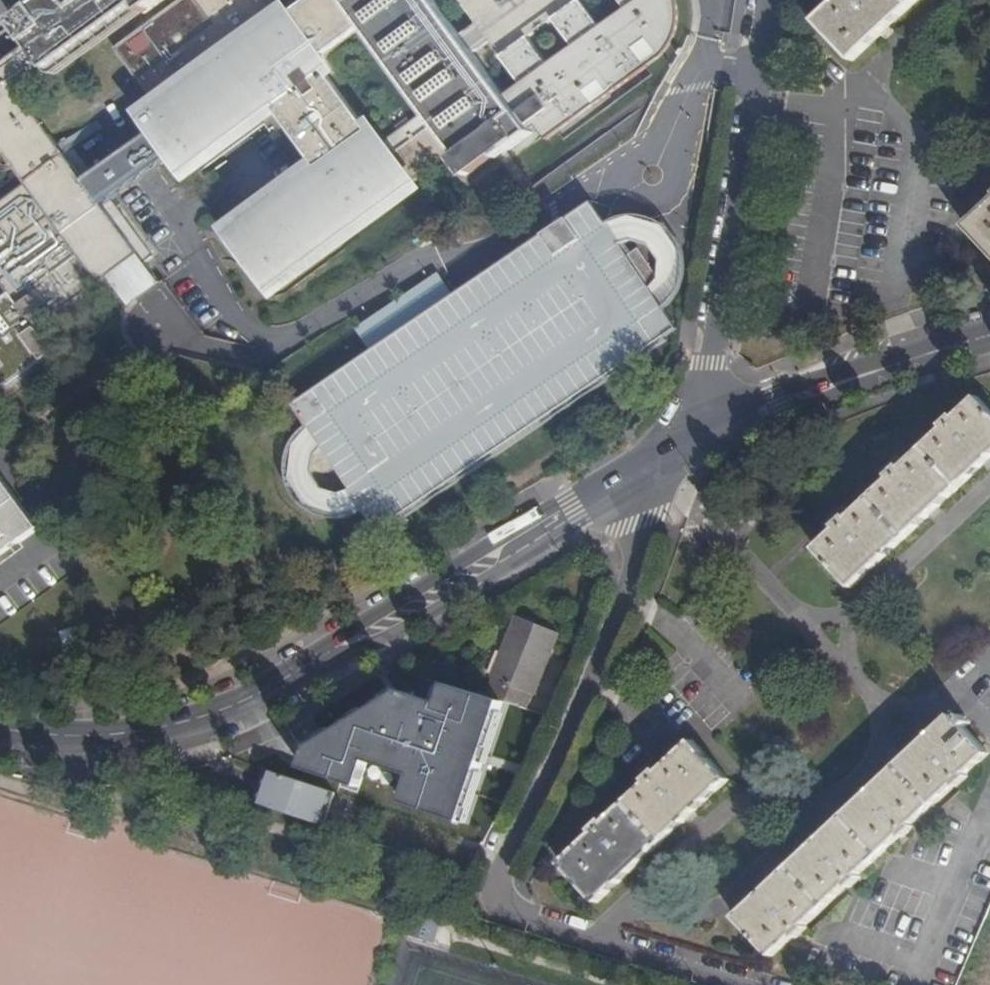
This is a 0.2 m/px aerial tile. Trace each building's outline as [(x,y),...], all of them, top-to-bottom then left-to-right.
[(51,352),(36,330),(122,265),(129,273),(152,256),(67,139),(59,144),(22,92),(53,70),(54,71),(142,7),(148,14),(168,0),(48,0),(0,35),(0,146),(29,185),(0,206),(0,266),(2,264),(11,277),(24,268),(36,285),(0,312),(0,391),(51,352)] [(117,48),(159,106),(156,109),(159,112),(149,120),(163,139),(171,150),(186,170),(196,163),(198,167),(278,109),(321,167),(241,225),(244,229),(234,236),(270,287),(279,280),(283,283),(417,186),(415,182),(451,155),(466,178),(497,156),(499,159),(535,133),(520,112),(533,102),(542,115),(631,49),(635,55),(656,41),(663,35),(668,28),(671,22),(673,13),(674,6),(673,0),(608,0),(590,14),(579,0),(314,0),(295,15),(291,11),(288,13),(278,0),(183,0),(117,48)] [(850,62),(916,0),(839,0),(815,22),(850,62)] [(542,115),(546,120),(635,55),(631,49),(542,115)] [(100,184),(109,196),(171,150),(163,139),(100,184)] [(667,213),(697,216),(704,152),(673,149),(667,213)] [(989,247),(989,207),(970,225),(989,247)] [(0,302),(0,312),(36,285),(24,268),(11,277),(2,264),(0,266),(0,280),(10,294),(0,302)] [(129,273),(122,265),(36,330),(51,352),(0,391),(0,403),(66,353),(50,331),(129,273)] [(854,588),(989,457),(989,406),(980,396),(957,418),(954,415),(943,426),(946,428),(905,467),(902,464),(891,475),(894,479),(851,518),(849,515),(838,525),(840,528),(817,550),(854,588)] [(38,529),(0,478),(0,557),(38,529)] [(488,696),(529,709),(558,631),(518,617),(488,696)] [(445,739),(457,684),(414,675),(403,730),(445,739)] [(737,915),(774,955),(795,936),(798,939),(810,928),(807,925),(853,883),(855,886),(866,876),(863,873),(906,834),(908,836),(920,826),(918,824),(958,785),(961,788),(972,778),(969,774),(989,756),(989,753),(955,715),(737,915)] [(381,754),(389,756),(393,743),(358,732),(357,735),(327,726),(313,774),(369,791),(381,754)] [(565,864),(599,903),(731,781),(695,742),(662,772),(659,769),(646,781),(649,785),(607,824),(604,822),(594,831),(597,834),(565,864)] [(473,836),(489,766),(442,756),(426,826),(473,836)] [(254,802),(320,825),(328,802),(323,800),(326,791),(265,770),(254,802)] [(320,825),(326,827),(337,795),(326,791),(323,800),(328,802),(320,825)]
